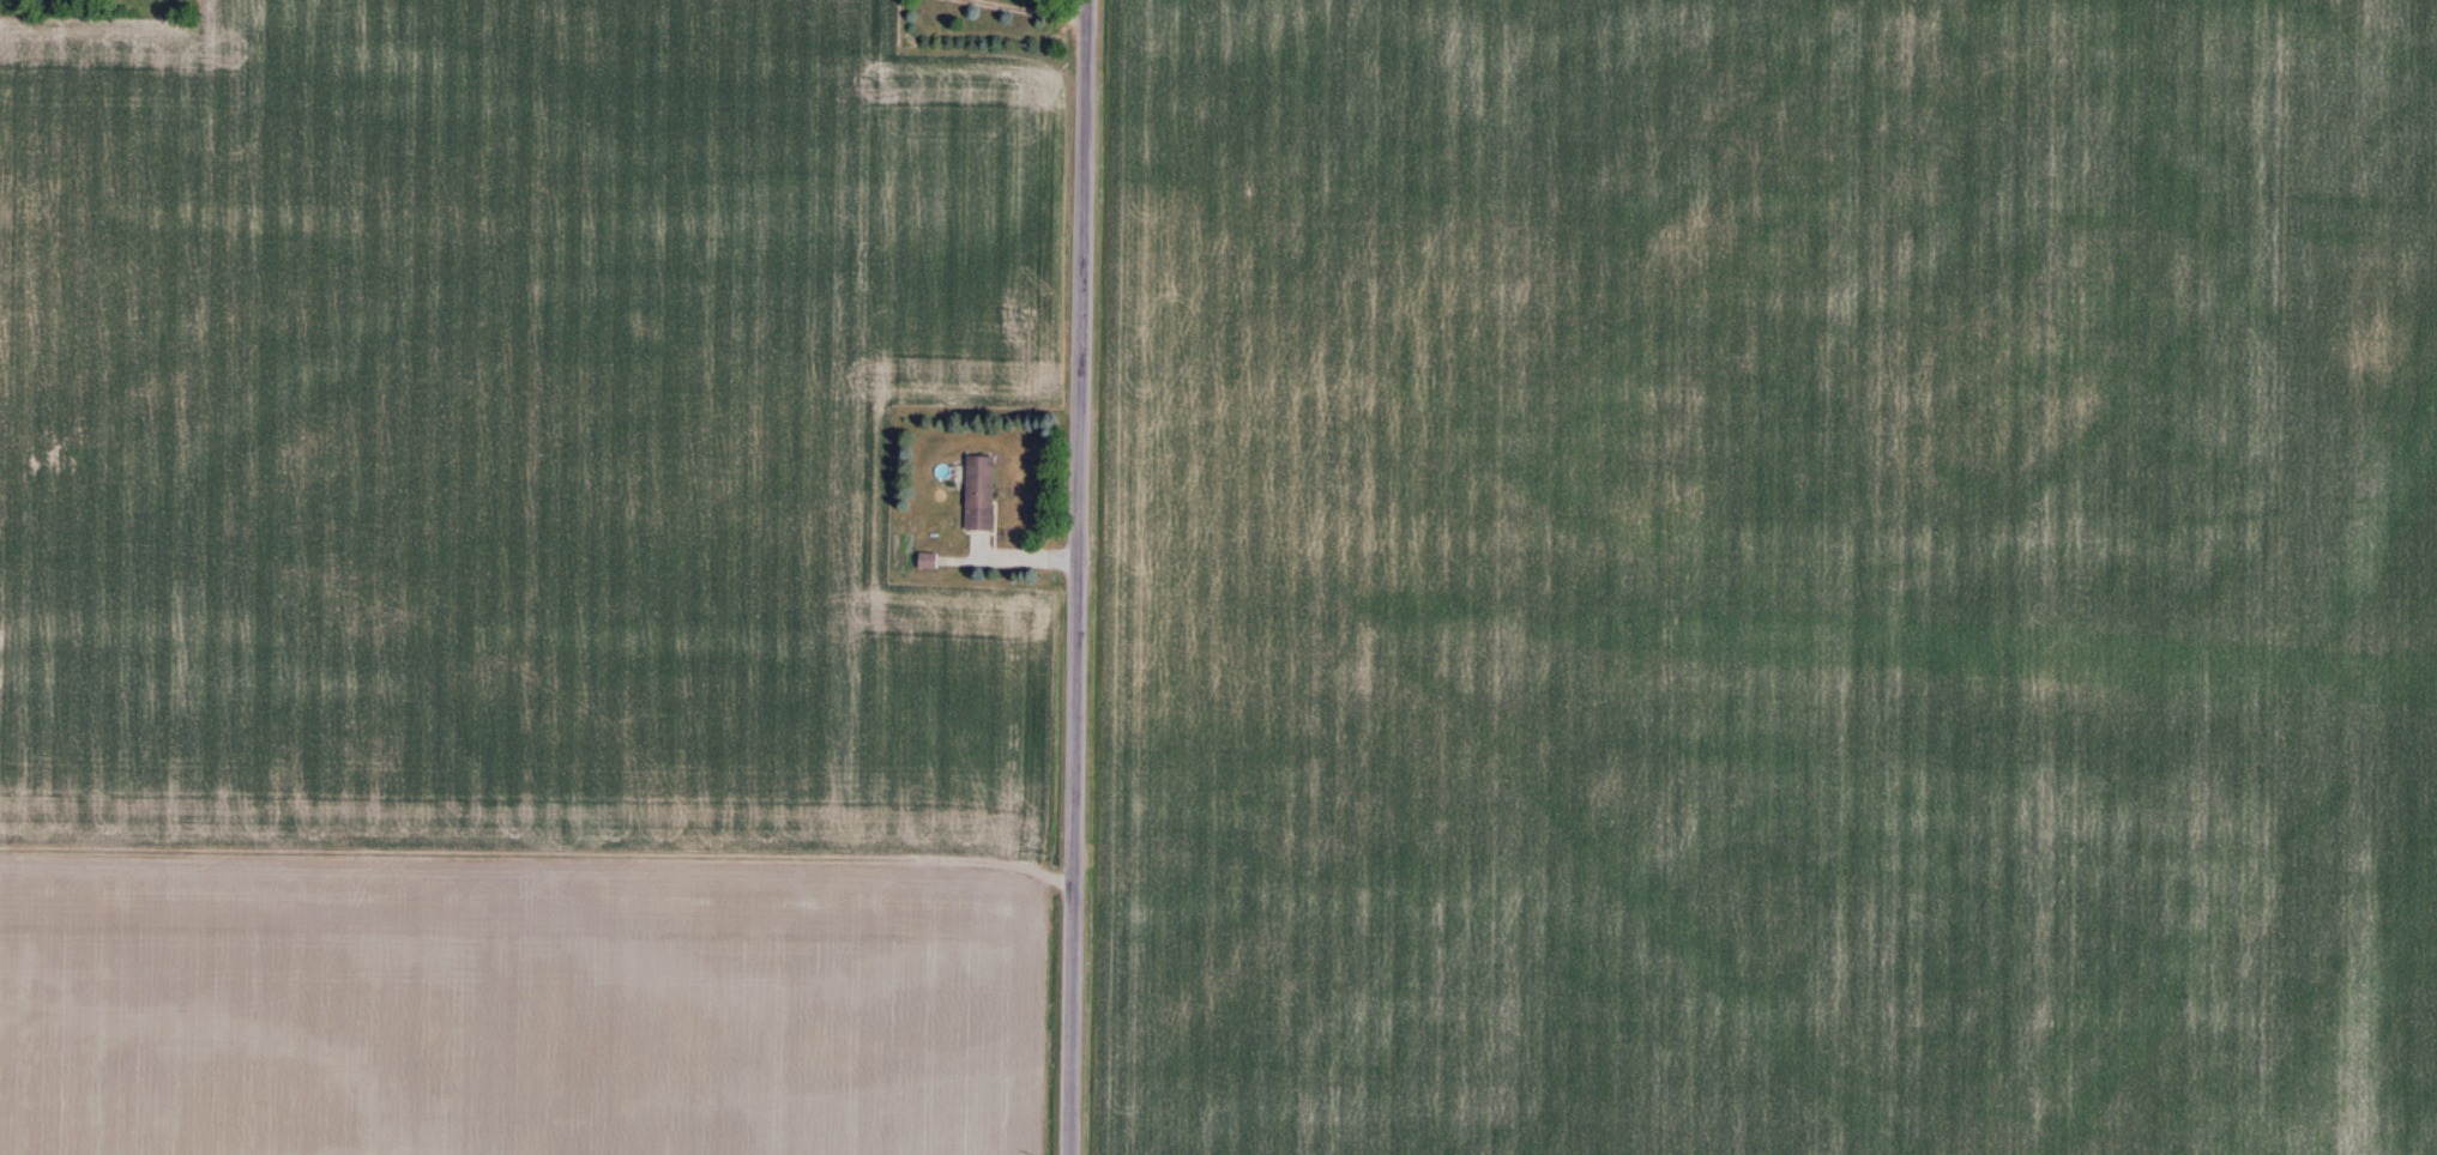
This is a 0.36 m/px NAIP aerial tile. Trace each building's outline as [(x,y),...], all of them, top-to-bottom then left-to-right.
[(995,530),(995,455),(967,455),(967,530),(995,530)]
